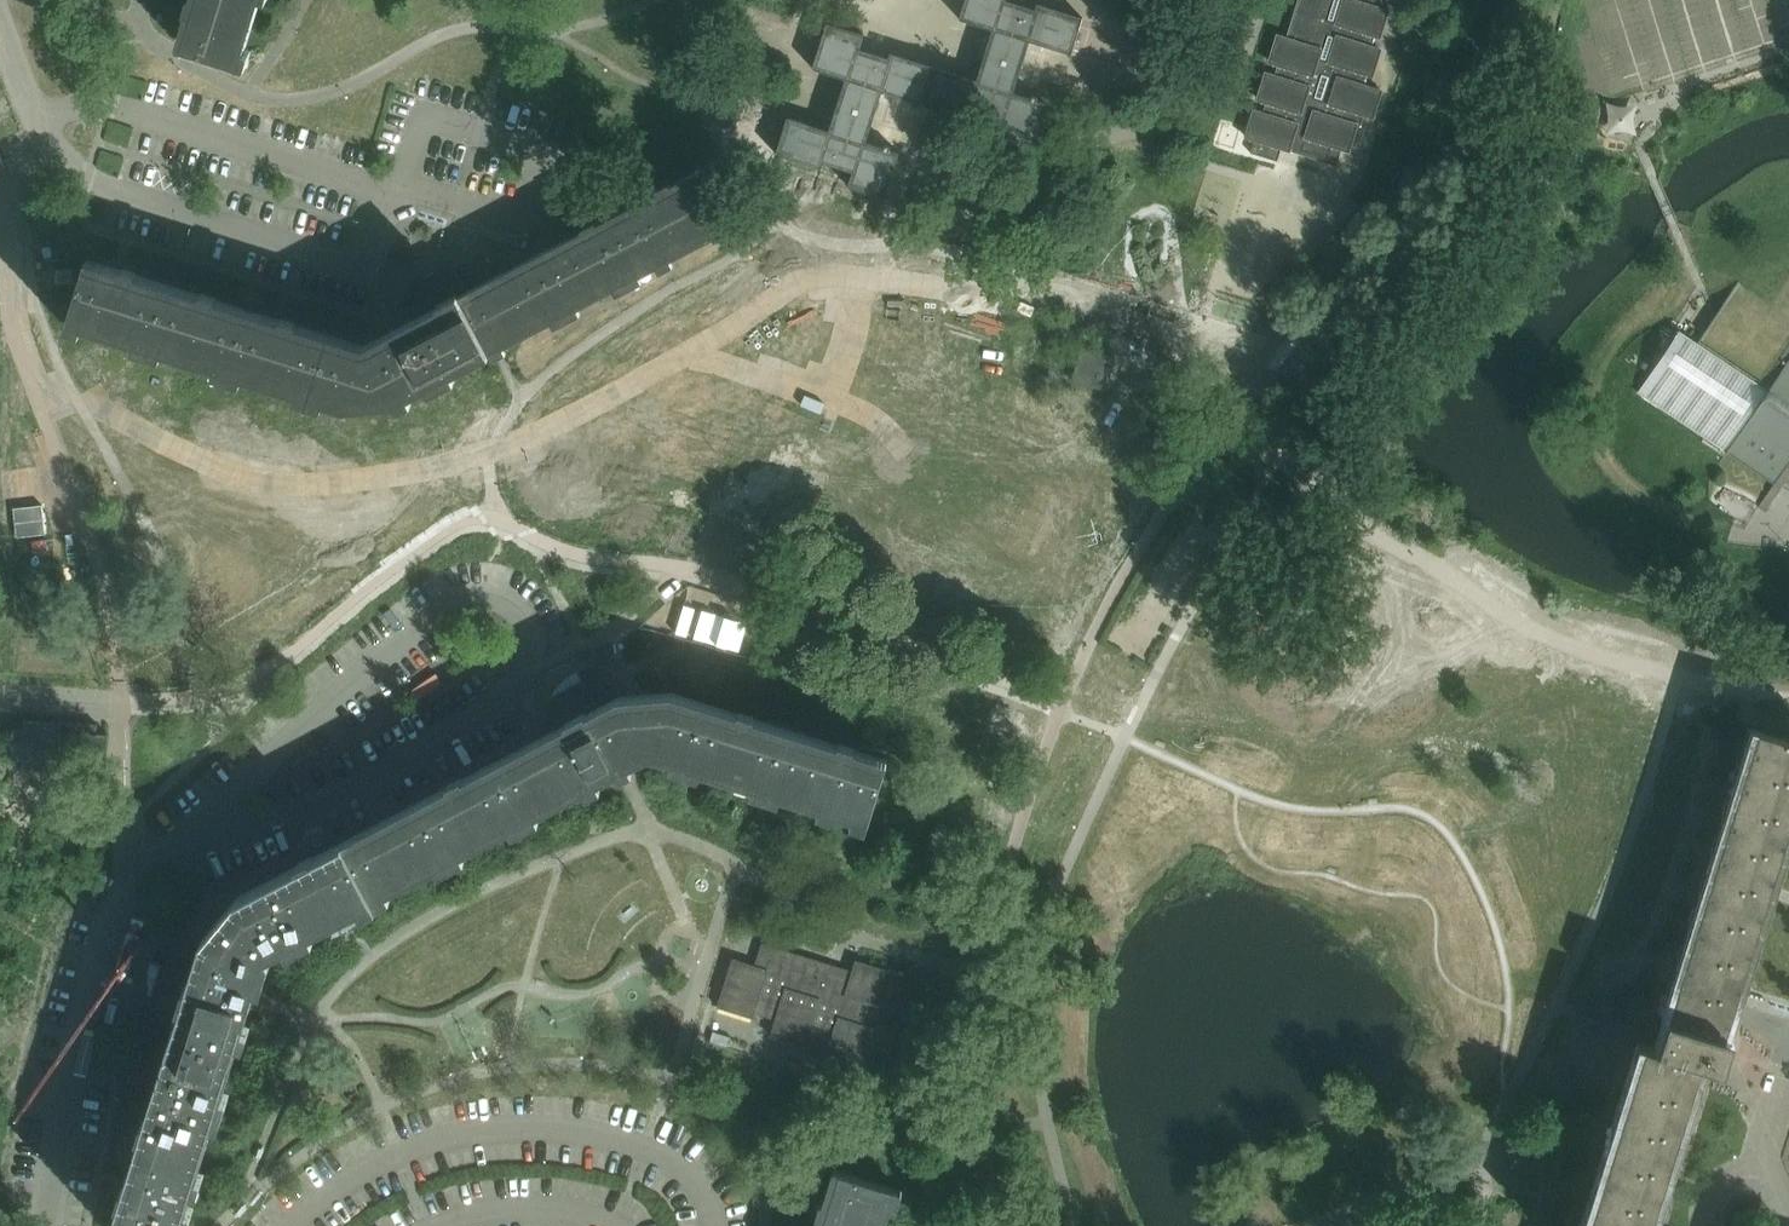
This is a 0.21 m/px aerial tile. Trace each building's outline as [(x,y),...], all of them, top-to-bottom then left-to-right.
[(185,47),(238,63),(258,0),(199,0),(185,47)] [(1041,0),(966,0),(961,17),(959,17),(959,19),(994,30),(999,32),(991,58),(985,56),(977,82),(892,55),(892,54),(890,53),(888,59),(859,49),(863,35),(827,23),(827,25),(829,25),(815,67),(813,67),(813,68),(847,80),(830,130),(788,117),(776,154),(778,154),(779,152),(820,166),(819,168),(822,168),(824,162),(853,172),(848,187),(884,199),(885,197),(883,196),(897,154),(899,155),(899,153),(889,150),(890,147),(884,145),(883,148),(865,142),(882,89),(966,117),(966,118),(969,119),(971,112),(1000,122),(996,137),(1032,149),(1033,146),(1031,146),(1044,105),(1046,105),(1046,103),(1037,100),(1038,98),(1032,96),(1031,98),(1012,93),(1028,41),(1071,54),(1082,17),(1081,17),(1081,18),(1039,5),(1041,0)] [(1246,137),(1254,139),(1251,151),(1278,160),(1282,148),(1290,150),(1293,140),(1303,143),(1301,150),(1303,151),(1303,150),(1328,158),(1332,145),(1349,151),(1356,125),(1361,127),(1364,115),(1373,117),(1381,90),(1364,85),(1368,74),(1372,76),(1380,49),(1372,46),(1375,35),(1379,37),(1388,10),(1380,7),(1382,0),(1298,0),(1290,27),(1298,29),(1295,41),(1278,36),(1270,62),(1278,65),(1275,75),(1266,73),(1258,99),(1266,102),(1263,113),(1255,110),(1246,137)] [(1637,105),(1605,105),(1605,136),(1637,136),(1637,105)] [(991,125),(973,119),(970,129),(988,135),(991,125)] [(362,352),(100,270),(86,266),(70,319),(289,389),(345,404),(395,399),(419,388),(490,352),(731,225),(705,174),(463,302),(460,294),(467,290),(457,272),(459,267),(450,264),(416,282),(413,291),(420,304),(418,311),(423,322),(368,352),(362,352)] [(56,269),(56,283),(74,283),(73,269),(56,269)] [(1639,393),(1781,488),(1782,487),(1776,482),(1784,470),(1788,474),(1788,466),(1788,465),(1788,463),(1788,277),(1771,304),(1739,282),(1698,342),(1680,330),(1639,393)] [(1106,391),(1116,359),(1083,348),(1072,380),(1106,391)] [(617,772),(615,770),(647,753),(655,753),(869,820),(885,766),(818,745),(671,699),(621,703),(603,713),(603,697),(612,688),(614,686),(615,683),(615,679),(615,676),(614,673),(612,671),(611,669),(609,668),(606,667),(604,666),(599,665),(593,665),(588,666),(583,668),(578,670),(583,679),(553,695),(552,695),(551,698),(549,701),(548,704),(547,707),(547,711),(547,714),(548,718),(551,720),(555,721),(558,721),(565,720),(570,730),(338,852),(364,902),(597,780),(598,782),(617,772)] [(1701,1063),(1725,1071),(1736,1037),(1725,1034),(1788,829),(1788,738),(1757,728),(1657,1047),(1644,1043),(1615,1134),(1586,1225),(1656,1225),(1696,1099),(1690,1097),(1701,1063)] [(364,902),(338,852),(241,903),(209,941),(199,973),(188,962),(188,948),(187,945),(186,943),(184,940),(182,939),(179,937),(175,937),(170,938),(166,940),(162,943),(157,949),(156,952),(154,954),(153,957),(152,960),(162,963),(151,996),(151,999),(153,1002),(154,1005),(156,1008),(158,1011),(160,1014),(164,1015),(168,1015),(171,1013),(174,1010),(177,1004),(188,1008),(120,1225),(179,1225),(250,1000),(263,958),(268,952),(364,902)] [(894,1011),(904,975),(855,960),(848,983),(827,976),(831,965),(760,942),(759,945),(761,946),(762,944),(773,948),(766,969),(732,958),(718,1007),(754,1018),(756,1011),(777,1018),(771,1036),(807,1047),(809,1040),(830,1046),(824,1065),(859,1076),(874,1028),(864,1024),(870,1004),(894,1011)] [(894,1187),(840,1170),(823,1225),(882,1225),(894,1187)]
